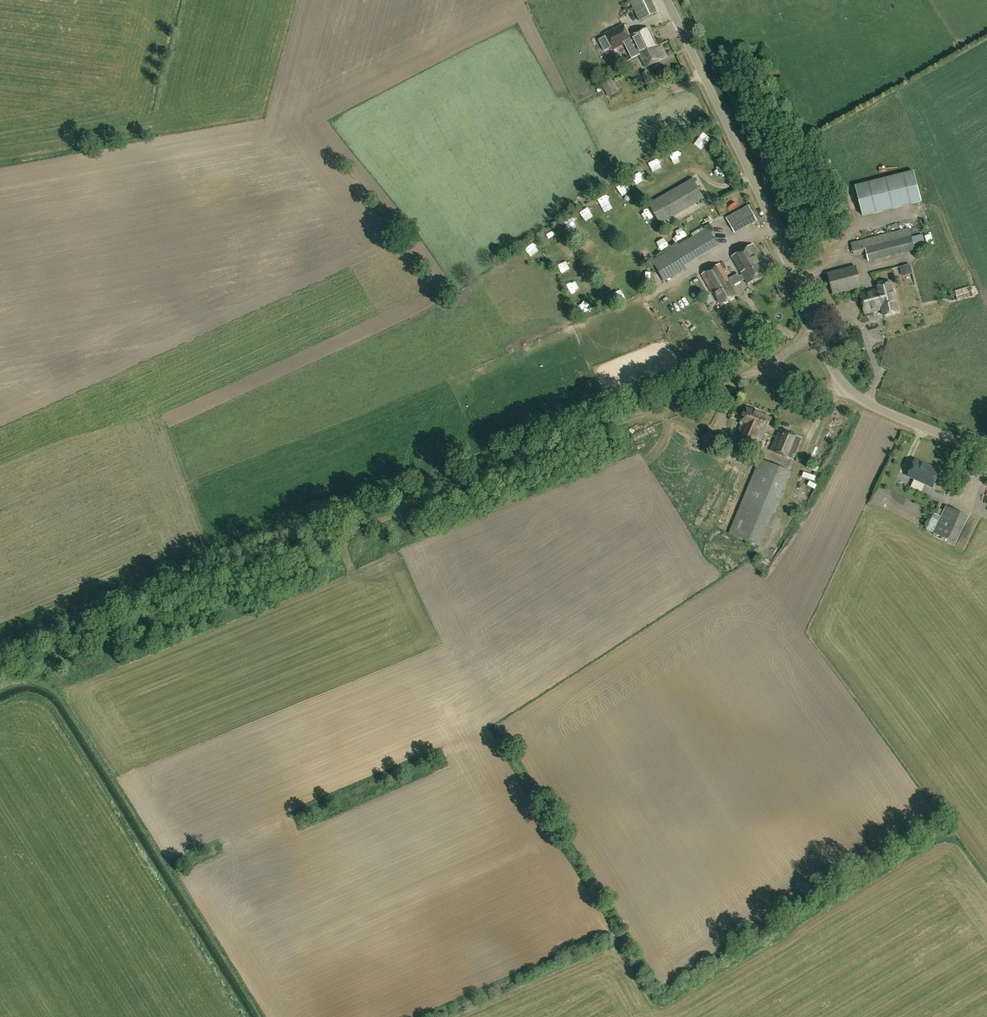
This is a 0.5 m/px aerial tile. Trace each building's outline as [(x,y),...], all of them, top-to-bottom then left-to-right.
[(630,0),(640,22),(657,14),(651,0),(630,0)] [(624,25),(604,34),(606,36),(611,47),(612,49),(624,43),(632,59),(639,55),(646,68),(663,60),(666,58),(661,47),(659,48),(658,46),(656,47),(654,42),(655,42),(648,29),(630,37),(624,25)] [(647,72),(642,74),(645,83),(650,81),(647,72)] [(609,98),(618,93),(611,78),(601,83),(609,98)] [(704,136),(702,145),(713,148),(715,138),(704,136)] [(675,156),(681,165),(691,158),(685,149),(675,156)] [(719,153),(712,155),(714,163),(721,161),(719,153)] [(658,177),(668,172),(661,158),(651,163),(658,177)] [(855,186),(862,215),(921,200),(913,171),(855,186)] [(640,185),(645,181),(640,174),(635,177),(640,185)] [(649,204),(660,224),(704,199),(693,180),(649,204)] [(626,186),(620,189),(626,200),(632,196),(626,186)] [(600,198),(604,204),(612,199),(608,193),(600,198)] [(586,207),(590,218),(599,215),(594,204),(586,207)] [(748,205),(726,217),(735,232),(756,220),(748,205)] [(568,220),(572,225),(579,220),(574,214),(568,220)] [(708,228),(653,261),(665,281),(699,260),(696,255),(717,242),(708,228)] [(866,251),(868,260),(915,248),(909,228),(851,243),(854,254),(866,251)] [(559,243),(562,236),(550,230),(547,236),(559,243)] [(531,254),(538,249),(532,241),(525,246),(531,254)] [(661,244),(663,251),(671,248),(668,241),(661,244)] [(732,257),(743,275),(740,277),(738,274),(728,280),(719,265),(701,275),(715,299),(717,297),(721,305),(735,297),(730,288),(745,279),(748,284),(769,272),(752,245),(748,247),(732,257)] [(650,246),(641,251),(646,260),(655,256),(650,246)] [(595,262),(602,257),(598,251),(591,256),(595,262)] [(566,257),(557,260),(561,271),(570,268),(566,257)] [(819,262),(818,257),(805,260),(807,266),(819,262)] [(904,272),(913,271),(911,262),(902,263),(904,272)] [(829,273),(834,292),(862,285),(857,265),(829,273)] [(641,270),(641,278),(655,278),(655,270),(641,270)] [(572,291),(581,287),(575,275),(566,279),(572,291)] [(784,282),(775,286),(777,291),(786,288),(784,282)] [(864,314),(882,309),(882,310),(884,316),(898,312),(891,283),(878,287),(878,289),(859,294),(864,314)] [(958,290),(960,298),(975,293),(972,285),(958,290)] [(587,301),(582,305),(587,310),(592,306),(587,301)] [(637,338),(632,341),(636,349),(641,347),(637,338)] [(632,341),(626,343),(629,353),(635,351),(632,341)] [(606,347),(596,352),(599,358),(609,353),(606,347)] [(767,432),(772,419),(745,407),(740,421),(742,422),(737,435),(759,444),(764,431),(767,432)] [(793,460),(801,438),(779,429),(770,450),(793,460)] [(722,440),(707,430),(701,439),(715,450),(722,440)] [(760,547),(790,472),(759,460),(729,535),(760,547)] [(908,476),(933,487),(940,471),(915,460),(908,476)] [(808,467),(820,472),(822,466),(810,461),(808,467)] [(805,471),(804,476),(818,479),(819,474),(805,471)] [(798,503),(805,507),(819,483),(812,480),(798,503)] [(968,516),(946,506),(933,532),(955,543),(968,516)] [(766,546),(760,560),(771,565),(777,551),(766,546)]
